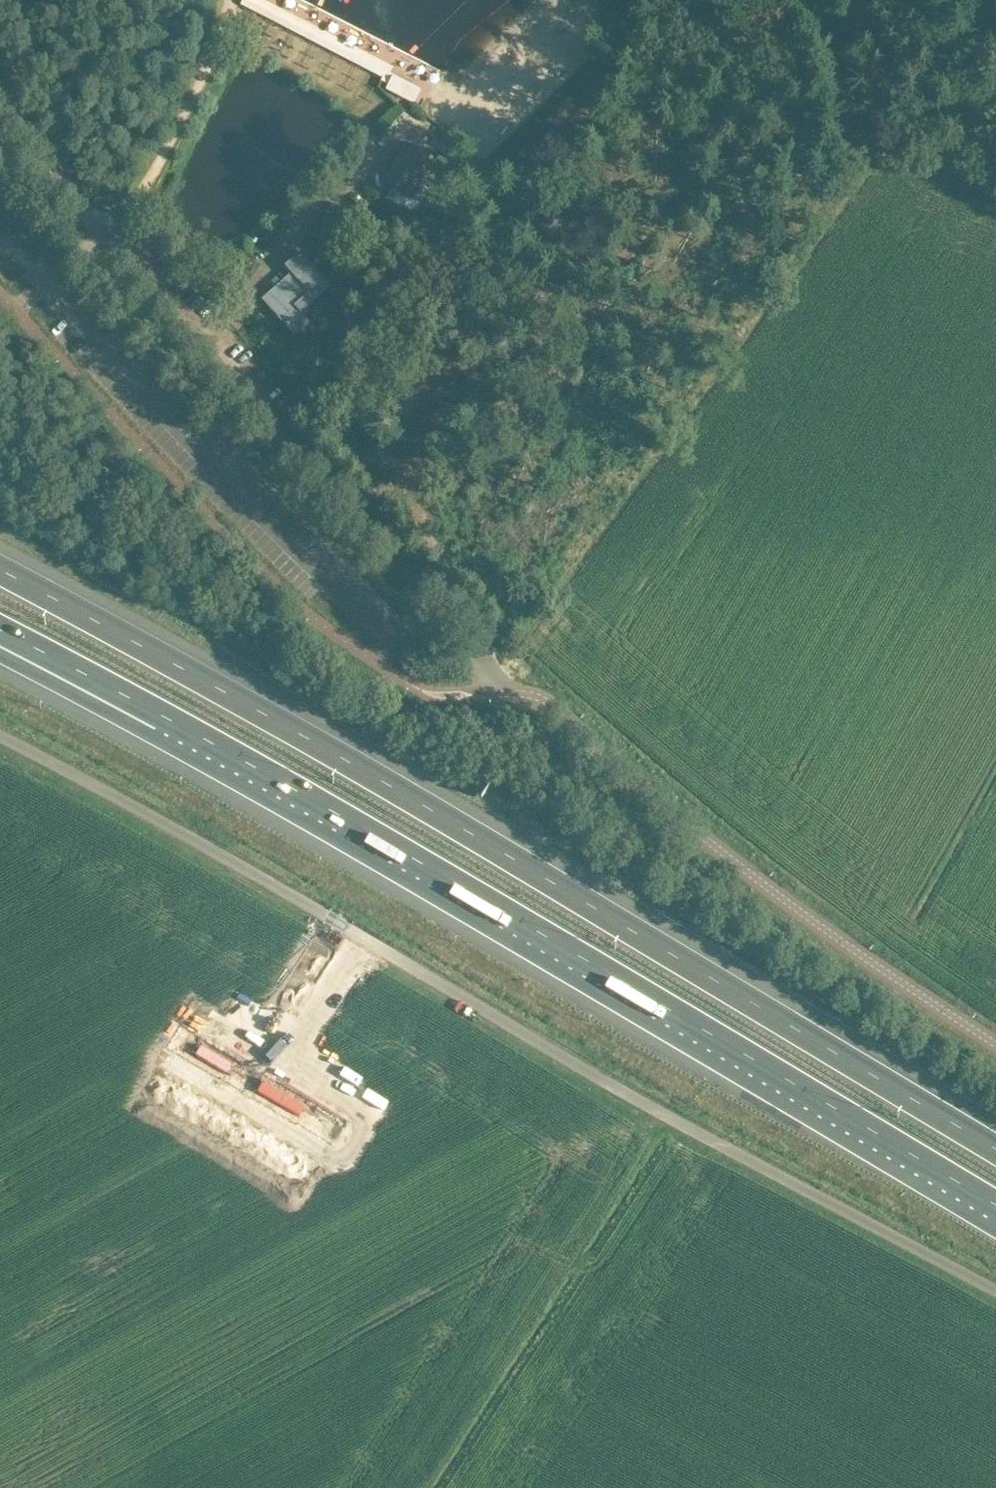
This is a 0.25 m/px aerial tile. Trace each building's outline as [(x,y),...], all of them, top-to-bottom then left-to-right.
[(433,157),(405,141),(381,182),(392,188),(386,199),(414,215),(430,187),(420,182),(433,157)] [(330,287),(299,253),(285,266),(291,273),(262,299),(295,336),(310,323),(301,313),(330,287)] [(209,266),(207,257),(198,259),(200,268),(209,266)]
